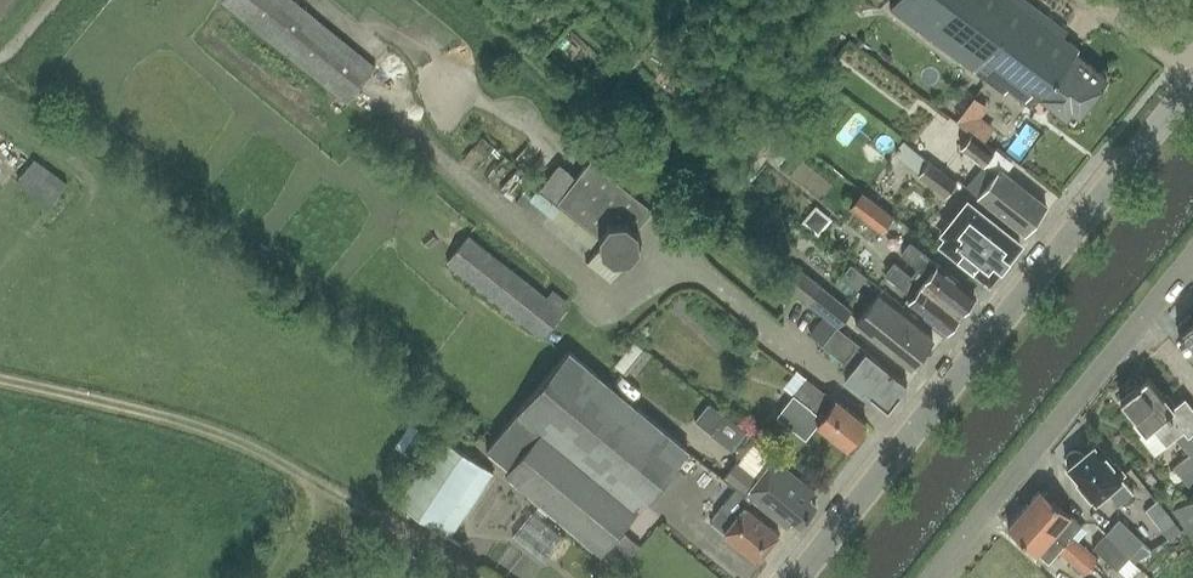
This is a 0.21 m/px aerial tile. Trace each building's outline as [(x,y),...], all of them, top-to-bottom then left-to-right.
[(377,67),(295,0),(225,0),(349,101),(377,67)] [(1107,78),(1075,53),(1079,48),(1064,36),(1068,31),(1027,0),(896,0),(890,8),(1005,92),(1010,86),(1026,99),(1030,93),(1039,100),(1043,95),(1074,120),(1107,78)] [(956,106),(970,114),(985,90),(971,81),(956,106)] [(972,132),(960,147),(984,165),(995,150),(985,142),(972,132)] [(654,209),(592,159),(578,176),(559,162),(540,188),(563,205),(598,233),(596,235),(598,250),(588,263),(610,281),(628,260),(630,262),(633,258),(630,256),(638,247),(641,249),(644,246),(641,243),(640,227),(654,209)] [(15,182),(48,205),(64,183),(31,160),(15,182)] [(919,176),(947,197),(958,184),(930,162),(919,176)] [(996,175),(979,196),(1026,233),(1048,204),(1008,173),(1001,168),(996,175)] [(851,208),(882,232),(894,216),(864,192),(851,208)] [(1021,242),(972,204),(968,201),(945,230),(950,235),(944,243),(991,280),(1021,242)] [(824,204),(811,219),(828,232),(840,216),(824,204)] [(552,291),(547,298),(468,235),(447,262),(542,338),(568,305),(552,291)] [(911,242),(902,253),(920,267),(914,275),(961,312),(965,306),(969,307),(974,301),(973,298),(975,295),(961,284),(959,280),(911,242)] [(895,262),(887,273),(913,293),(907,300),(921,311),(924,311),(947,329),(949,326),(953,326),(958,321),(957,317),(961,312),(914,275),(913,276),(895,262)] [(843,276),(859,288),(868,277),(853,264),(843,276)] [(790,286),(839,327),(852,310),(803,270),(790,286)] [(909,368),(932,339),(878,295),(854,324),(909,368)] [(1175,325),(1178,329),(1177,330),(1180,333),(1181,332),(1192,346),(1190,348),(1192,351),(1192,311),(1175,325)] [(891,404),(907,384),(823,315),(808,333),(844,361),(842,363),(851,370),(846,376),(863,390),(866,386),(873,392),(872,393),(885,404),(891,404)] [(488,449),(509,467),(510,468),(506,473),(602,554),(688,452),(569,352),(488,449)] [(1190,433),(1192,430),(1192,408),(1184,398),(1176,405),(1166,393),(1164,394),(1145,372),(1117,395),(1134,415),(1135,421),(1143,431),(1139,435),(1154,453),(1175,437),(1189,454),(1174,466),(1192,490),(1192,437),(1190,433)] [(847,446),(867,422),(837,398),(836,400),(808,377),(777,414),(806,438),(818,423),(847,446)] [(711,433),(726,414),(710,402),(695,420),(711,433)] [(726,414),(711,433),(733,450),(748,431),(726,414)] [(399,497),(450,534),(496,469),(445,433),(399,497)] [(1119,503),(1133,490),(1121,475),(1125,472),(1115,460),(1111,463),(1095,443),(1083,452),(1080,450),(1078,449),(1075,448),(1072,449),(1068,452),(1066,455),(1066,458),(1067,461),(1069,464),(1068,465),(1081,481),(1077,483),(1091,500),(1107,488),(1119,503)] [(736,466),(727,478),(788,527),(793,520),(800,525),(816,504),(810,499),(815,492),(777,461),(759,484),(736,466)] [(710,521),(754,556),(758,559),(779,533),(746,507),(752,500),(736,488),(710,521)] [(1082,524),(1070,514),(1041,489),(1025,507),(1054,533),(1065,543),(1082,524)] [(1173,509),(1192,538),(1192,495),(1173,509)] [(1146,510),(1169,539),(1182,532),(1157,501),(1146,510)] [(1065,543),(1054,533),(1025,507),(1008,527),(1038,552),(1049,561),(1059,550),(1065,543)] [(1121,519),(1108,534),(1132,556),(1145,540),(1121,519)] [(605,557),(620,571),(641,547),(625,534),(605,557)] [(1132,556),(1108,534),(1096,548),(1120,569),(1132,556)] [(1072,561),(1085,546),(1072,535),(1065,543),(1059,550),(1072,561)] [(1098,558),(1085,546),(1072,561),(1086,573),(1098,558)]
